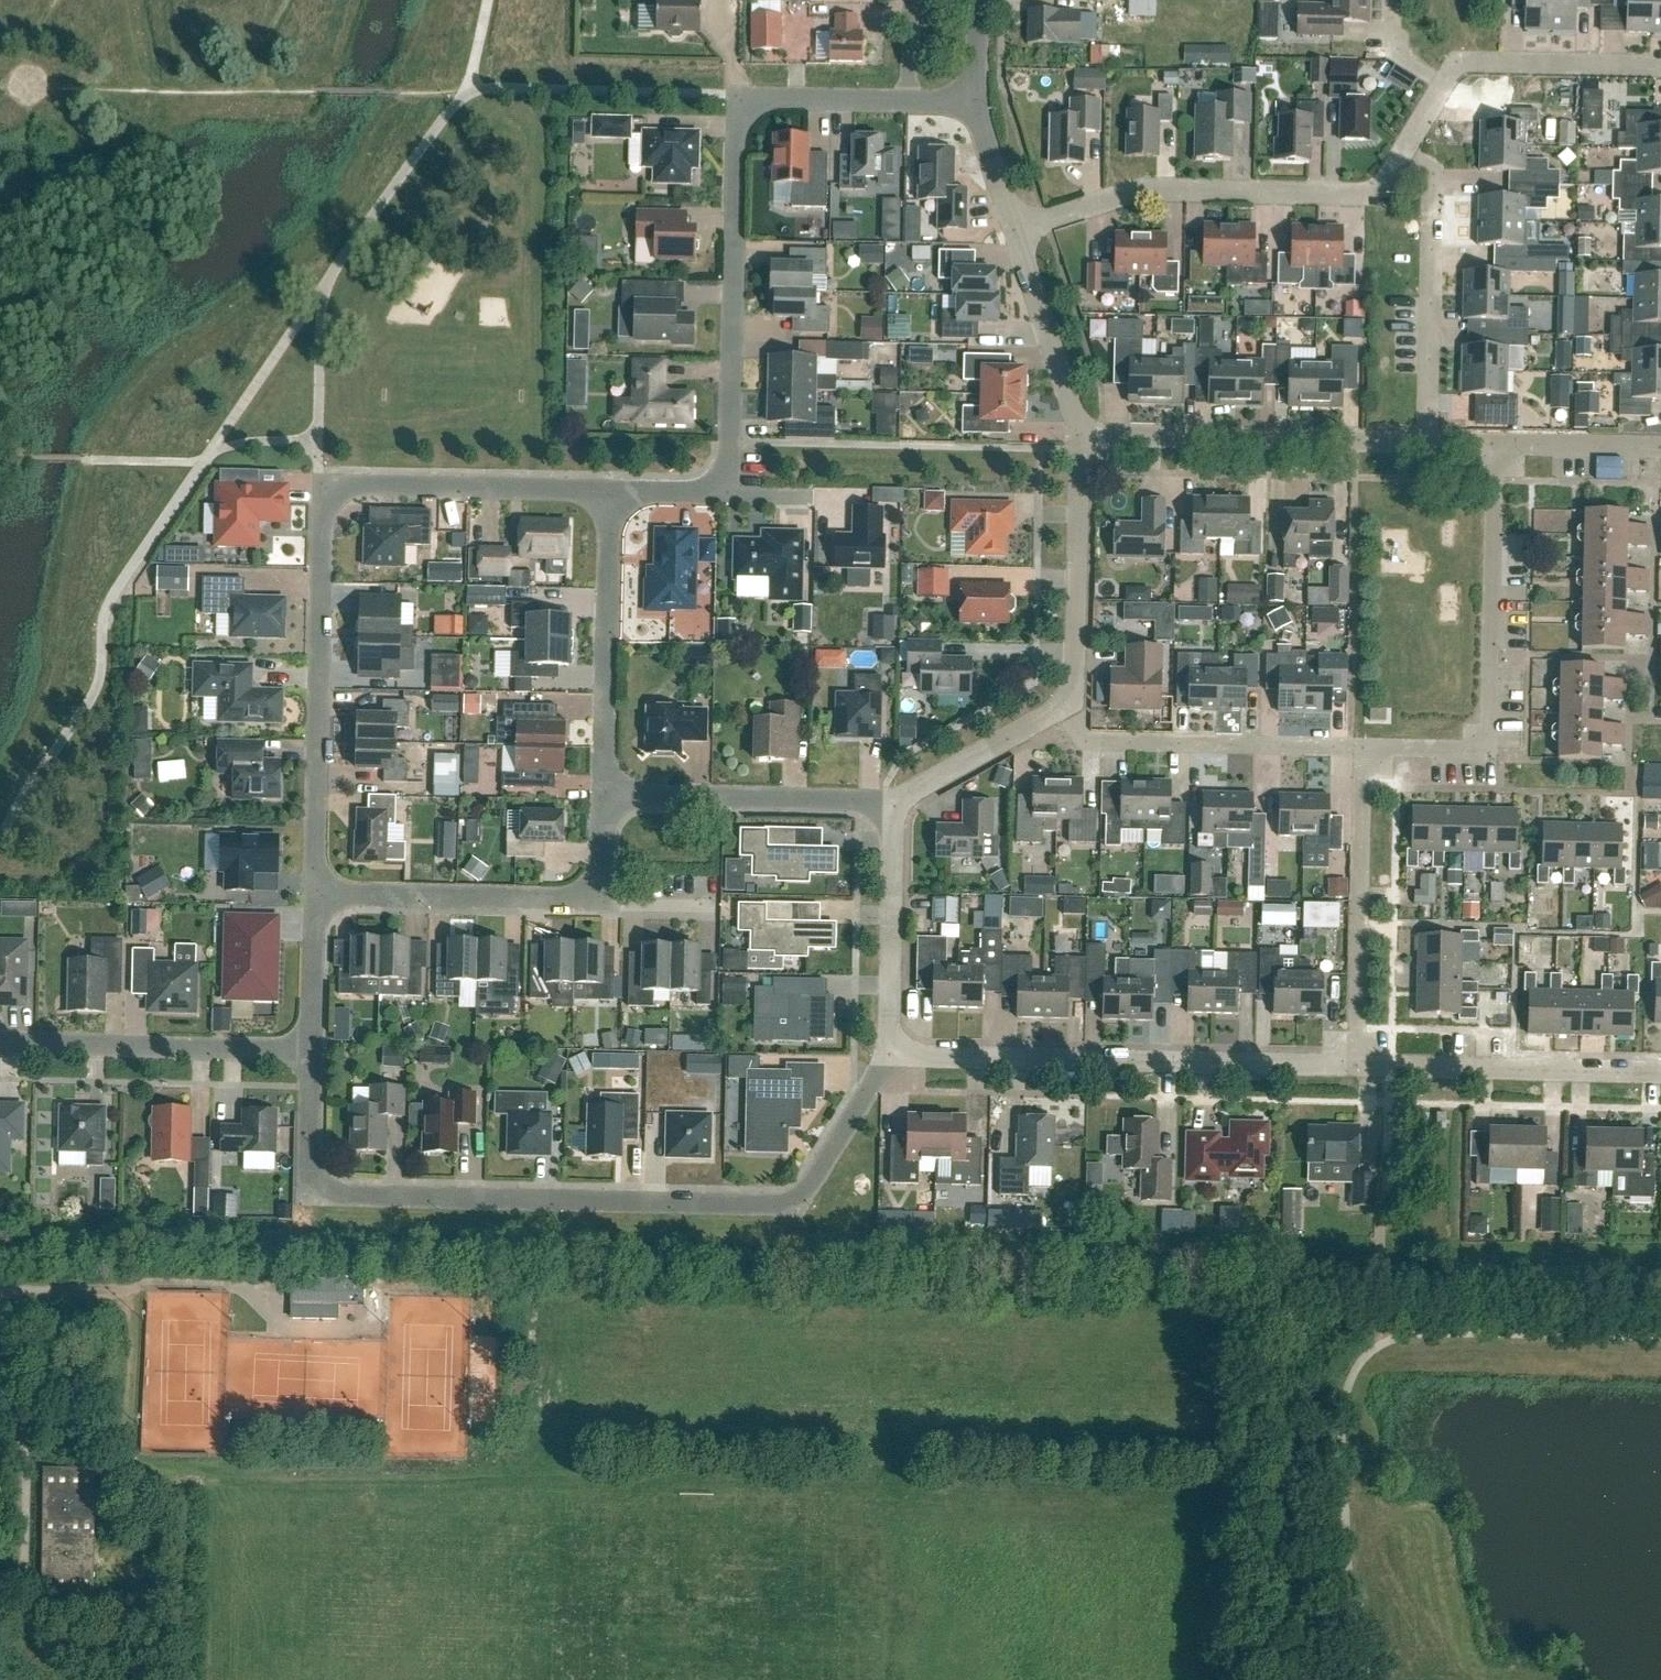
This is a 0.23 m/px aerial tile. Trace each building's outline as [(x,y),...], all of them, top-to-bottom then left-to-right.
[(701,0),(644,0),(644,6),(657,6),(656,30),(669,31),(670,35),(673,38),(678,38),(681,35),(683,31),(700,31),(701,0)] [(1330,8),(1298,7),(1298,34),(1343,35),(1343,22),(1368,22),(1369,0),(1330,0),(1330,8)] [(1551,0),(1513,0),(1513,8),(1526,8),(1525,31),(1550,32),(1551,0)] [(1602,0),(1551,0),(1550,32),(1577,32),(1577,9),(1591,9),(1591,8),(1602,8),(1602,0)] [(1653,0),(1602,0),(1602,8),(1614,8),(1614,10),(1627,10),(1626,34),(1652,34),(1653,0)] [(1652,34),(1660,34),(1660,0),(1653,0),(1652,34)] [(1079,44),(1080,14),(1059,13),(1030,12),(1030,44),(1059,44),(1079,44)] [(781,51),(781,15),(752,16),(752,51),(781,51)] [(857,33),(858,17),(837,16),(837,33),(831,33),(830,62),(863,63),(864,33),(857,33)] [(1091,47),(1090,65),(1109,66),(1109,47),(1091,47)] [(1211,48),(1211,65),(1228,65),(1228,48),(1211,48)] [(1325,85),(1326,60),(1309,60),(1308,85),(1325,85)] [(1368,141),(1369,100),(1356,100),(1357,60),(1330,60),(1329,83),(1342,84),(1341,141),(1368,141)] [(1087,70),(1086,92),(1104,92),(1105,70),(1087,70)] [(1232,70),(1233,86),(1256,85),(1256,70),(1232,70)] [(1164,74),(1164,86),(1178,86),(1178,74),(1164,74)] [(1583,131),(1602,132),(1603,93),(1584,92),(1583,131)] [(1249,124),(1250,95),(1217,94),(1217,108),(1197,107),(1196,158),(1205,158),(1205,160),(1213,160),(1213,158),(1231,159),(1232,123),(1249,124)] [(1172,122),(1172,96),(1158,96),(1158,112),(1128,111),(1127,156),(1157,157),(1158,122),(1172,122)] [(1099,132),(1099,102),(1071,101),(1071,117),(1051,116),(1050,163),(1083,163),(1084,131),(1099,132)] [(1323,131),(1324,103),(1295,103),(1295,116),(1280,116),(1279,160),(1309,161),(1310,131),(1323,131)] [(1480,146),(1526,148),(1526,122),(1537,122),(1537,109),(1511,109),(1511,122),(1481,122),(1480,146)] [(1660,151),(1660,110),(1655,110),(1655,113),(1627,113),(1627,136),(1620,135),(1619,150),(1638,150),(1660,151)] [(629,137),(630,120),(594,119),(594,136),(629,137)] [(1574,146),(1575,124),(1560,123),(1559,145),(1574,146)] [(697,167),(698,134),(645,133),(644,166),(661,166),(661,182),(689,183),(689,167),(697,167)] [(826,208),(827,169),(807,169),(808,136),(774,136),(774,167),(770,169),(774,176),(773,182),(792,183),(792,207),(826,208)] [(881,151),(881,138),(854,137),(853,164),(840,163),(840,190),(853,190),(865,190),(865,177),(866,177),(879,177),(879,184),(893,184),(894,151),(881,151)] [(1525,159),(1526,148),(1480,146),(1480,170),(1531,171),(1530,185),(1560,186),(1560,171),(1548,171),(1548,160),(1525,159)] [(954,190),(954,150),(919,149),(919,164),(916,164),(916,178),(919,178),(918,200),(938,200),(938,230),(966,230),(967,190),(954,190)] [(1660,175),(1660,151),(1638,150),(1638,163),(1620,163),(1620,174),(1614,174),(1614,188),(1653,188),(1654,175),(1660,175)] [(1594,187),(1614,188),(1614,174),(1595,173),(1594,187)] [(1559,199),(1560,186),(1530,185),(1530,197),(1479,196),(1479,221),(1524,222),(1524,210),(1547,210),(1547,199),(1559,199)] [(1653,188),(1614,188),(1613,201),(1619,201),(1619,213),(1637,213),(1636,225),(1660,226),(1660,201),(1653,201),(1653,188)] [(1578,206),(1578,221),(1588,221),(1588,206),(1578,206)] [(919,244),(919,209),(906,209),(905,244),(919,244)] [(656,241),(655,259),(695,260),(695,229),(686,229),(686,214),(637,212),(637,241),(656,241)] [(1524,222),(1479,221),(1478,245),(1523,246),(1524,222)] [(833,222),(832,239),(859,239),(859,222),(833,222)] [(1229,267),(1229,228),(1219,227),(1219,224),(1204,224),(1203,257),(1190,257),(1189,283),(1211,283),(1216,279),(1216,266),(1229,267)] [(1239,228),(1229,228),(1229,267),(1241,267),(1241,280),(1245,284),(1267,285),(1267,258),(1254,258),(1255,225),(1239,225),(1239,228)] [(1636,225),(1636,236),(1624,236),(1623,263),(1651,263),(1652,250),(1660,250),(1660,226),(1636,225)] [(882,226),(881,239),(899,239),(899,227),(882,226)] [(1304,268),(1316,268),(1318,230),(1308,229),(1308,226),(1292,226),(1291,259),(1278,259),(1278,285),(1299,285),(1304,281),(1304,268)] [(1327,230),(1318,230),(1316,268),(1329,269),(1329,282),(1333,286),(1355,287),(1355,260),(1342,260),(1343,227),(1327,227),(1327,230)] [(1127,288),(1128,275),(1140,276),(1141,237),(1131,236),(1131,233),(1115,233),(1115,266),(1102,266),(1101,292),(1123,293),(1127,288)] [(1141,237),(1140,276),(1153,276),(1152,289),(1156,293),(1178,294),(1179,267),(1165,267),(1166,234),(1150,234),(1150,237),(1141,237)] [(1577,239),(1577,257),(1589,257),(1589,239),(1577,239)] [(870,246),(869,265),(883,266),(884,247),(870,246)] [(1568,247),(1528,246),(1528,260),(1554,261),(1567,261),(1568,247)] [(811,292),(811,291),(811,276),(826,277),(827,250),(798,250),(798,265),(772,264),(771,291),(775,292),(775,291),(811,292)] [(993,296),(993,295),(994,269),(967,269),(968,251),(939,251),(938,280),(954,280),(953,296),(958,296),(958,295),(993,296)] [(580,255),(580,270),(596,270),(596,256),(580,255)] [(1514,273),(1554,274),(1554,261),(1528,260),(1514,260),(1514,273)] [(1651,263),(1623,263),(1623,276),(1635,276),(1634,300),(1660,301),(1660,276),(1651,276),(1651,263)] [(1559,264),(1559,273),(1571,274),(1572,265),(1559,264)] [(1088,292),(1101,292),(1102,266),(1088,266),(1088,292)] [(895,293),(907,284),(897,271),(885,280),(895,293)] [(1509,297),(1509,272),(1464,271),(1464,295),(1509,297)] [(585,279),(572,292),(580,299),(593,287),(585,279)] [(693,344),(693,316),(675,315),(675,303),(667,303),(668,283),(623,282),(622,308),(635,308),(634,339),(673,340),(673,343),(693,344)] [(815,291),(811,291),(811,292),(775,291),(775,292),(775,317),(801,318),(801,333),(830,334),(830,307),(815,307),(815,291)] [(998,295),(993,295),(993,296),(958,295),(958,296),(958,310),(942,310),(942,339),(970,339),(971,322),(997,322),(998,295)] [(1493,320),(1493,334),(1528,335),(1528,309),(1509,309),(1509,297),(1464,295),(1463,320),(1493,320)] [(1187,296),(1187,312),(1199,313),(1200,297),(1187,296)] [(1558,298),(1558,308),(1573,308),(1573,298),(1558,298)] [(1634,300),(1634,311),(1621,311),(1621,317),(1610,317),(1609,337),(1649,338),(1649,324),(1660,325),(1660,301),(1634,300)] [(1256,304),(1256,318),(1269,318),(1269,304),(1256,304)] [(1345,305),(1345,318),(1359,318),(1359,305),(1345,305)] [(619,308),(619,339),(634,339),(635,308),(622,308),(619,308)] [(866,318),(865,341),(881,342),(882,319),(866,318)] [(1199,334),(1199,318),(1174,318),(1174,334),(1199,334)] [(1155,403),(1156,359),(1142,359),(1143,321),(1108,321),(1108,339),(1114,340),(1113,385),(1129,385),(1129,403),(1155,403)] [(1574,324),(1574,335),(1587,335),(1587,324),(1574,324)] [(577,349),(590,349),(591,331),(577,330),(577,349)] [(1528,347),(1528,335),(1493,334),(1492,346),(1463,346),(1462,370),(1507,372),(1508,347),(1528,347)] [(1649,338),(1609,337),(1609,355),(1620,355),(1620,362),(1633,363),(1633,375),(1660,376),(1660,351),(1649,351),(1649,338)] [(1576,339),(1575,356),(1590,356),(1591,339),(1576,339)] [(1557,341),(1557,368),(1573,368),(1573,341),(1557,341)] [(861,362),(861,344),(826,344),(826,361),(861,362)] [(1196,380),(1197,350),(1197,345),(1183,344),(1183,349),(1173,349),(1173,360),(1156,359),(1155,403),(1182,404),(1183,380),(1196,380)] [(1276,381),(1276,346),(1262,345),(1262,361),(1236,361),(1235,405),(1262,406),(1262,381),(1276,381)] [(1315,407),(1316,363),(1290,362),(1291,346),(1276,346),(1276,381),(1289,382),(1288,406),(1315,407)] [(1316,363),(1315,407),(1342,408),(1342,390),(1357,390),(1358,347),(1332,346),(1332,363),(1316,363)] [(910,347),(909,365),(931,366),(932,348),(910,347)] [(1235,405),(1236,361),(1221,360),(1222,351),(1197,350),(1196,380),(1209,380),(1209,404),(1235,405)] [(982,395),(1024,396),(1024,391),(1027,388),(1028,378),(1024,375),(1024,369),(991,369),(991,355),(964,355),(963,381),(983,382),(982,395)] [(567,379),(585,380),(585,358),(568,357),(567,379)] [(769,390),(815,391),(836,391),(836,377),(815,376),(816,359),(770,358),(769,390)] [(633,423),(691,424),(692,393),(668,393),(663,388),(664,362),(634,361),(634,401),(614,400),(613,421),(633,422),(633,423)] [(883,369),(883,389),(897,390),(898,369),(883,369)] [(1507,396),(1507,372),(1462,370),(1461,395),(1491,395),(1490,408),(1517,409),(1517,396),(1507,396)] [(1633,375),(1632,387),(1620,387),(1619,417),(1651,417),(1651,400),(1660,400),(1660,376),(1633,375)] [(1550,378),(1550,404),(1567,404),(1567,378),(1550,378)] [(815,408),(815,391),(769,390),(768,422),(797,423),(796,439),(834,440),(835,409),(815,408)] [(1593,416),(1593,394),(1580,393),(1580,395),(1575,395),(1574,428),(1587,429),(1588,416),(1593,416)] [(1024,400),(1024,396),(982,395),(982,408),(962,407),(962,434),(990,435),(990,421),(1023,422),(1023,417),(1027,413),(1027,404),(1024,400)] [(878,413),(895,413),(895,396),(874,396),(873,413),(878,413)] [(255,487),(255,484),(239,484),(239,486),(221,486),(220,505),(218,505),(217,532),(215,535),(215,544),(218,547),(226,547),(229,544),(257,545),(257,527),(254,524),(262,517),(265,520),(286,520),(287,487),(255,487)] [(890,490),(889,503),(902,503),(902,490),(890,490)] [(925,512),(936,512),(943,503),(943,492),(925,492),(925,512)] [(1220,540),(1221,500),(1193,499),(1193,527),(1180,527),(1180,555),(1203,555),(1203,539),(1220,540)] [(1163,558),(1164,501),(1144,500),(1143,525),(1115,524),(1114,554),(1133,555),(1133,557),(1163,558)] [(1221,500),(1220,540),(1234,540),(1233,556),(1260,556),(1260,529),(1248,529),(1249,501),(1221,500)] [(1012,526),(1013,504),(953,502),(952,525),(967,526),(966,555),(1004,556),(1005,526),(1012,526)] [(1308,554),(1309,543),(1308,543),(1309,502),(1308,502),(1308,513),(1284,512),(1283,553),(1284,553),(1283,569),(1295,570),(1295,554),(1308,554)] [(1308,543),(1309,543),(1321,543),(1320,559),(1332,559),(1332,543),(1333,543),(1333,502),(1309,502),(1308,543)] [(882,536),(883,509),(853,508),(853,535),(837,535),(836,568),(884,569),(884,536),(882,536)] [(404,545),(430,546),(431,510),(396,510),(395,527),(365,526),(364,566),(404,567),(404,545)] [(1586,535),(1651,537),(1651,526),(1628,526),(1628,513),(1586,512),(1586,535)] [(567,558),(568,522),(521,521),(520,556),(567,558)] [(694,609),(696,532),(657,531),(656,569),(649,569),(649,582),(645,582),(645,611),(670,611),(670,608),(694,609)] [(800,599),(801,534),(763,533),(763,542),(736,541),(735,578),(772,579),(771,599),(800,599)] [(1650,548),(1651,537),(1586,535),(1585,558),(1627,559),(1627,547),(1650,548)] [(714,564),(715,540),(699,539),(698,564),(714,564)] [(510,579),(511,547),(479,546),(478,579),(510,579)] [(187,547),(168,547),(167,563),(186,563),(187,547)] [(1627,570),(1627,559),(1585,558),(1585,580),(1650,581),(1650,571),(1627,570)] [(447,565),(447,581),(462,582),(463,565),(447,565)] [(189,584),(189,569),(158,568),(157,590),(171,590),(171,584),(189,584)] [(1347,605),(1348,568),(1328,568),(1327,604),(1347,605)] [(943,598),(944,571),(917,571),(916,597),(943,598)] [(1283,603),(1283,576),(1266,576),(1265,603),(1283,603)] [(283,638),(284,600),(244,599),(244,580),(204,579),(203,614),(233,614),(232,636),(283,638)] [(1201,579),(1201,602),(1219,602),(1220,579),(1201,579)] [(1649,592),(1650,581),(1585,580),(1584,602),(1626,603),(1626,591),(1649,592)] [(1011,612),(1015,609),(1015,600),(1012,596),(1009,596),(1009,586),(989,586),(989,585),(961,584),(960,622),(988,623),(988,622),(1009,623),(1009,612),(1011,612)] [(1227,586),(1227,604),(1259,605),(1259,587),(1227,586)] [(504,608),(504,589),(467,588),(466,607),(504,608)] [(360,636),(413,638),(413,627),(400,626),(401,598),(361,597),(360,636)] [(1626,615),(1626,603),(1584,602),(1584,625),(1649,626),(1649,616),(1626,615)] [(528,640),(573,641),(573,633),(569,629),(570,617),(539,616),(540,603),(512,603),(511,628),(528,628),(528,640)] [(810,634),(811,606),(792,606),(792,633),(810,634)] [(1225,607),(1225,621),(1239,621),(1239,606),(1225,607)] [(1177,607),(1177,621),(1193,621),(1193,607),(1177,607)] [(1283,610),(1269,617),(1276,629),(1290,622),(1283,610)] [(1340,622),(1340,610),(1316,610),(1316,622),(1340,622)] [(451,617),(451,636),(463,636),(463,618),(451,617)] [(471,634),(489,634),(489,619),(472,619),(471,634)] [(875,623),(875,639),(892,639),(893,623),(875,623)] [(1648,637),(1649,626),(1584,625),(1583,649),(1625,650),(1625,636),(1648,637)] [(716,630),(716,642),(736,642),(736,630),(716,630)] [(413,649),(413,638),(360,636),(360,663),(359,676),(383,676),(399,677),(399,671),(416,671),(416,649),(413,649)] [(573,650),(573,641),(528,640),(528,653),(511,653),(510,678),(538,678),(538,665),(569,665),(569,653),(573,650)] [(970,694),(971,659),(940,658),(940,643),(908,642),(908,671),(921,671),(921,693),(970,694)] [(1278,646),(1277,655),(1291,656),(1291,646),(1278,646)] [(1159,710),(1161,648),(1128,647),(1127,671),(1112,671),(1111,708),(1159,710)] [(816,652),(816,668),(829,668),(830,652),(816,652)] [(1190,682),(1189,710),(1217,711),(1217,671),(1218,655),(1178,654),(1177,682),(1190,682)] [(459,689),(460,656),(431,655),(430,688),(459,689)] [(1305,713),(1306,668),(1292,668),(1292,656),(1291,656),(1277,655),(1266,655),(1266,690),(1279,691),(1278,712),(1305,713)] [(147,656),(135,672),(146,679),(158,663),(147,656)] [(1217,671),(1217,711),(1244,711),(1245,683),(1257,684),(1258,656),(1233,656),(1233,672),(1217,671)] [(1306,668),(1305,713),(1331,713),(1331,692),(1344,692),(1345,657),(1320,656),(1320,668),(1306,668)] [(281,722),(282,691),(260,691),(251,681),(251,666),(195,664),(195,696),(220,696),(219,721),(281,722)] [(1561,690),(1626,692),(1626,681),(1603,680),(1603,668),(1562,667),(1561,690)] [(880,739),(881,676),(855,676),(854,694),(837,693),(836,738),(880,739)] [(465,681),(465,686),(469,690),(475,690),(478,686),(478,681),(474,677),(469,677),(465,681)] [(1626,702),(1626,692),(1561,690),(1561,713),(1602,714),(1603,702),(1626,702)] [(464,695),(464,715),(478,715),(478,696),(464,695)] [(458,713),(459,698),(432,697),(432,713),(458,713)] [(358,742),(395,743),(396,728),(409,728),(410,701),(383,701),(383,716),(358,716),(358,742)] [(516,746),(564,747),(565,719),(534,718),(535,705),(503,704),(503,718),(516,718),(516,746)] [(796,761),(797,704),(772,704),(772,721),(756,720),(755,760),(796,761)] [(706,742),(707,710),(682,709),(682,708),(647,707),(646,753),(681,754),(681,741),(706,742)] [(1386,721),(1386,710),(1370,710),(1370,721),(1386,721)] [(1602,725),(1602,714),(1561,713),(1560,735),(1625,736),(1625,726),(1602,725)] [(901,718),(901,738),(914,738),(915,718),(901,718)] [(1625,747),(1625,736),(1560,735),(1560,759),(1601,760),(1602,747),(1625,747)] [(137,742),(137,760),(152,760),(152,742),(137,742)] [(234,772),(233,800),(251,800),(251,797),(280,798),(280,762),(263,762),(263,743),(219,742),(218,772),(234,772)] [(395,759),(395,743),(358,742),(357,768),(384,769),(384,782),(407,783),(408,759),(395,759)] [(564,775),(564,747),(516,746),(515,773),(502,773),(502,787),(533,788),(533,774),(564,775)] [(465,748),(465,761),(480,761),(480,749),(465,748)] [(1642,777),(1642,800),(1660,801),(1660,778),(1642,777)] [(1057,831),(1057,818),(1058,780),(1034,779),(1033,813),(1018,812),(1017,843),(1043,843),(1043,831),(1057,831)] [(439,780),(438,797),(461,797),(461,780),(439,780)] [(1058,780),(1057,818),(1070,819),(1069,842),(1095,842),(1096,811),(1081,810),(1082,781),(1058,780)] [(1145,830),(1146,782),(1122,781),(1121,815),(1106,815),(1105,846),(1121,847),(1121,830),(1145,830)] [(1146,782),(1145,830),(1163,831),(1162,845),(1184,846),(1185,815),(1169,814),(1170,783),(1146,782)] [(1227,835),(1228,793),(1203,792),(1202,835),(1212,835),(1212,848),(1227,849),(1227,835)] [(1253,793),(1228,793),(1227,835),(1227,849),(1239,849),(1249,849),(1248,880),(1248,888),(1264,888),(1264,880),(1265,846),(1266,822),(1253,822),(1253,793)] [(1303,837),(1304,794),(1279,794),(1278,836),(1303,837)] [(1303,837),(1303,849),(1342,851),(1342,823),(1329,823),(1329,795),(1304,794),(1303,837)] [(396,825),(396,796),(369,795),(368,811),(358,810),(357,840),(355,840),(354,863),(371,863),(372,861),(403,862),(404,845),(386,844),(387,825),(396,825)] [(140,797),(131,806),(143,818),(152,809),(140,797)] [(992,836),(993,803),(964,802),(963,827),(937,826),(937,857),(982,858),(982,836),(992,836)] [(1438,852),(1439,808),(1412,808),(1411,850),(1407,850),(1406,868),(1418,868),(1418,851),(1432,852),(1438,852)] [(1464,852),(1465,809),(1439,808),(1438,852),(1432,852),(1432,868),(1443,869),(1444,852),(1464,852)] [(1489,853),(1490,810),(1465,809),(1464,852),(1484,853),(1483,870),(1495,870),(1495,853),(1489,853)] [(1489,853),(1495,853),(1509,854),(1509,870),(1520,871),(1521,853),(1516,852),(1517,810),(1490,810),(1489,853)] [(562,843),(563,813),(521,812),(521,831),(507,831),(507,857),(536,857),(536,842),(562,843)] [(1645,819),(1645,829),(1655,829),(1655,819),(1645,819)] [(481,842),(481,820),(468,820),(468,842),(481,842)] [(1569,868),(1570,825),(1543,824),(1542,866),(1537,866),(1537,884),(1548,884),(1549,868),(1563,868),(1569,868)] [(1594,869),(1595,825),(1570,825),(1569,868),(1563,868),(1562,885),(1574,885),(1574,868),(1594,869)] [(1595,825),(1594,869),(1614,869),(1613,886),(1625,886),(1625,868),(1621,868),(1622,826),(1595,825)] [(440,843),(455,844),(456,826),(441,826),(440,843)] [(794,848),(794,830),(766,829),(766,831),(742,830),(741,856),(753,856),(753,876),(777,876),(777,881),(808,882),(808,873),(836,873),(837,849),(794,848)] [(278,873),(279,836),(221,835),(220,871),(226,872),(226,891),(252,891),(253,872),(278,873)] [(1645,845),(1644,870),(1657,870),(1658,846),(1645,845)] [(473,858),(463,871),(477,882),(487,868),(473,858)] [(1210,897),(1210,865),(1190,864),(1190,897),(1210,897)] [(1448,872),(1447,885),(1461,885),(1461,872),(1448,872)] [(150,873),(138,879),(150,899),(161,893),(150,873)] [(1003,874),(992,880),(999,891),(1009,885),(1003,874)] [(1434,905),(1435,876),(1420,876),(1420,891),(1413,891),(1413,904),(1434,905)] [(744,878),(727,877),(727,890),(744,891),(744,878)] [(1175,877),(1174,895),(1184,895),(1185,878),(1175,877)] [(1026,879),(1025,894),(1053,895),(1053,879),(1026,879)] [(1268,882),(1267,897),(1277,898),(1277,882),(1268,882)] [(1329,884),(1329,897),(1346,897),(1346,884),(1329,884)] [(1491,884),(1491,901),(1502,902),(1502,884),(1491,884)] [(1059,886),(1059,895),(1072,895),(1072,886),(1059,886)] [(1640,897),(1645,908),(1660,900),(1660,896),(1657,888),(1640,897)] [(957,925),(958,899),(932,899),(931,924),(957,925)] [(1010,899),(1010,918),(1042,919),(1043,900),(1010,899)] [(1064,900),(1063,915),(1085,915),(1085,901),(1064,900)] [(1169,903),(1150,902),(1150,921),(1169,921),(1169,903)] [(1338,929),(1339,904),(1302,903),(1301,929),(1338,929)] [(25,904),(25,919),(38,919),(38,904),(25,904)] [(792,923),(793,905),(764,904),(764,906),(740,905),(739,931),(752,931),(751,951),(775,951),(775,956),(807,957),(807,947),(834,948),(835,924),(792,923)] [(1195,904),(1195,916),(1210,916),(1210,904),(1195,904)] [(1217,904),(1217,916),(1230,916),(1231,904),(1217,904)] [(1463,904),(1463,919),(1477,919),(1478,904),(1463,904)] [(1261,926),(1276,926),(1276,908),(1261,908),(1261,926)] [(146,937),(146,912),(132,911),(131,936),(146,937)] [(1540,913),(1540,931),(1556,931),(1556,913),(1540,913)] [(1597,917),(1597,928),(1609,928),(1609,917),(1597,917)] [(275,998),(277,919),(228,918),(226,997),(275,998)] [(1528,925),(1528,931),(1538,931),(1538,918),(1528,918),(1528,925)] [(1577,918),(1576,931),(1592,932),(1592,918),(1577,918)] [(1512,947),(1512,930),(1492,930),(1492,947),(1512,947)] [(1001,967),(1001,956),(1002,931),(981,931),(981,949),(970,949),(970,954),(957,953),(957,965),(959,965),(958,1008),(983,1008),(984,967),(1001,967)] [(1418,962),(1461,963),(1462,943),(1479,943),(1479,932),(1461,932),(1461,936),(1418,935),(1418,962)] [(959,965),(957,965),(945,965),(946,939),(919,938),(918,973),(933,973),(933,1007),(958,1008),(959,965)] [(381,940),(353,939),(352,967),(340,967),(339,994),(352,995),(352,979),(380,979),(381,940)] [(121,971),(122,940),(93,940),(93,961),(69,960),(68,1011),(106,1012),(106,971),(121,971)] [(381,940),(380,979),(407,980),(406,996),(421,996),(422,969),(408,968),(408,940),(381,940)] [(1594,940),(1594,953),(1606,953),(1607,941),(1594,940)] [(477,982),(477,942),(450,941),(449,969),(437,969),(436,997),(459,997),(460,981),(477,982)] [(1552,941),(1539,941),(1539,955),(1552,956),(1552,941)] [(1610,941),(1610,952),(1623,952),(1623,941),(1610,941)] [(477,942),(477,982),(492,982),(491,998),(518,998),(519,971),(504,971),(505,943),(477,942)] [(1521,942),(1521,954),(1530,954),(1531,943),(1521,942)] [(26,943),(0,943),(0,1003),(24,1004),(26,943)] [(573,984),(574,944),(547,944),(546,972),(531,971),(530,999),(556,999),(557,983),(573,984)] [(574,944),(573,984),(601,984),(600,1000),(613,1001),(614,973),(601,973),(602,945),(574,944)] [(1086,958),(1086,986),(1103,986),(1102,1020),(1128,1021),(1128,978),(1129,960),(1115,959),(1115,978),(1105,978),(1105,944),(1087,944),(1086,958)] [(670,991),(671,946),(644,946),(643,977),(629,976),(628,1006),(653,1007),(653,991),(670,991)] [(671,946),(670,991),(697,992),(697,1005),(710,1005),(711,978),(698,978),(699,947),(671,946)] [(195,1012),(196,965),(153,964),(154,951),(134,950),(133,979),(149,980),(148,1011),(195,1012)] [(738,972),(739,951),(723,951),(722,971),(738,972)] [(1128,978),(1128,1021),(1153,1021),(1153,993),(1171,994),(1172,951),(1154,951),(1154,960),(1129,960),(1128,978)] [(1213,1014),(1214,971),(1201,971),(1202,952),(1172,951),(1171,994),(1171,985),(1188,985),(1187,1013),(1213,1014)] [(1298,1016),(1299,961),(1298,961),(1298,957),(1277,957),(1277,951),(1261,951),(1260,985),(1273,986),(1273,1015),(1298,1016)] [(1214,971),(1213,1014),(1238,1014),(1239,986),(1256,987),(1256,954),(1226,954),(1226,971),(1214,971)] [(1042,1019),(1043,976),(1032,976),(1032,957),(1001,956),(1001,967),(1001,988),(1018,988),(1017,1018),(1042,1019)] [(1086,989),(1086,986),(1086,958),(1055,957),(1055,976),(1043,976),(1042,1019),(1068,1019),(1068,988),(1086,989)] [(1299,961),(1298,1016),(1323,1016),(1324,974),(1310,973),(1310,961),(1299,961)] [(1461,983),(1461,963),(1418,962),(1417,987),(1461,988),(1461,994),(1477,994),(1478,983),(1461,983)] [(1651,964),(1651,982),(1656,982),(1654,1024),(1660,1024),(1660,964),(1651,964)] [(1556,991),(1550,991),(1536,991),(1536,974),(1525,974),(1524,992),(1529,992),(1528,1034),(1555,1035),(1556,991)] [(1580,1035),(1581,992),(1561,991),(1562,975),(1550,974),(1550,991),(1556,991),(1555,1035),(1580,1035)] [(723,976),(723,993),(746,993),(746,979),(739,979),(739,976),(733,976),(723,976)] [(1607,992),(1612,993),(1613,976),(1601,976),(1601,992),(1581,992),(1580,1035),(1606,1036),(1607,992)] [(1607,992),(1606,1036),(1632,1037),(1633,994),(1638,994),(1638,976),(1627,976),(1627,993),(1612,993),(1607,992)] [(800,995),(801,980),(774,979),(774,989),(756,989),(756,1019),(789,1020),(788,1026),(773,1026),(773,1041),(807,1041),(807,1038),(832,1039),(833,996),(800,995)] [(1460,1008),(1461,994),(1461,988),(1417,987),(1417,1014),(1459,1015),(1459,1020),(1477,1020),(1477,1009),(1460,1008)] [(349,1042),(350,1011),(334,1010),(334,1042),(349,1042)] [(230,1032),(230,1016),(214,1016),(214,1031),(230,1032)] [(416,1023),(403,1031),(413,1045),(425,1037),(416,1023)] [(434,1027),(430,1038),(444,1044),(448,1032),(434,1027)] [(627,1033),(625,1044),(638,1047),(640,1036),(627,1033)] [(615,1037),(602,1039),(604,1050),(617,1048),(615,1037)] [(675,1037),(675,1052),(688,1052),(688,1037),(675,1037)] [(384,1049),(384,1058),(395,1058),(395,1067),(406,1067),(406,1049),(384,1049)] [(439,1051),(439,1064),(452,1064),(452,1051),(439,1051)] [(549,1053),(544,1065),(561,1073),(566,1061),(549,1053)] [(592,1071),(608,1071),(608,1056),(592,1055),(592,1071)] [(625,1056),(625,1071),(638,1072),(638,1056),(625,1056)] [(705,1057),(704,1073),(720,1073),(721,1058),(705,1057)] [(822,1097),(823,1066),(788,1066),(788,1073),(748,1072),(747,1151),(787,1152),(787,1128),(799,1128),(800,1109),(814,1109),(815,1097),(822,1097)] [(403,1116),(404,1088),(371,1087),(371,1106),(350,1106),(350,1121),(352,1121),(351,1150),(385,1151),(386,1116),(403,1116)] [(423,1126),(423,1152),(457,1153),(458,1124),(476,1124),(476,1094),(450,1093),(450,1103),(424,1103),(424,1106),(410,1105),(410,1126),(423,1126)] [(551,1113),(524,1113),(524,1094),(496,1094),(496,1114),(509,1114),(508,1154),(550,1155),(551,1113)] [(638,1125),(639,1095),(606,1094),(605,1106),(588,1105),(586,1156),(622,1157),(622,1125),(638,1125)] [(23,1105),(0,1105),(0,1171),(8,1171),(9,1138),(22,1138),(23,1105)] [(103,1152),(104,1152),(105,1107),(61,1106),(60,1151),(87,1152),(87,1165),(103,1166),(103,1152)] [(189,1161),(191,1109),(154,1109),(154,1114),(151,1117),(149,1122),(151,1126),(154,1130),(153,1160),(189,1161)] [(275,1153),(276,1111),(243,1110),(243,1127),(222,1126),(221,1152),(275,1153)] [(710,1159),(711,1139),(708,1139),(709,1114),(667,1113),(666,1155),(690,1156),(690,1159),(710,1159)] [(936,1160),(937,1116),(908,1116),(907,1153),(891,1153),(890,1184),(919,1184),(919,1160),(936,1160)] [(966,1117),(937,1116),(936,1160),(935,1181),(952,1181),(952,1185),(980,1186),(981,1155),(965,1155),(966,1117)] [(1052,1168),(1054,1119),(1020,1119),(1020,1136),(1017,1136),(1017,1159),(1000,1159),(999,1195),(1028,1196),(1029,1167),(1052,1168)] [(1168,1201),(1169,1162),(1156,1161),(1157,1122),(1126,1121),(1126,1138),(1108,1138),(1107,1155),(1125,1156),(1125,1169),(1144,1170),(1143,1201),(1168,1201)] [(1261,1178),(1263,1124),(1231,1124),(1231,1141),(1196,1140),(1195,1172),(1230,1172),(1230,1177),(1261,1178)] [(1358,1166),(1358,1126),(1338,1126),(1338,1128),(1308,1128),(1308,1163),(1326,1163),(1326,1166),(1358,1166)] [(1516,1170),(1517,1131),(1489,1130),(1489,1158),(1476,1158),(1475,1185),(1489,1185),(1489,1169),(1516,1170)] [(1517,1131),(1516,1170),(1543,1171),(1543,1187),(1556,1187),(1557,1160),(1544,1159),(1545,1131),(1517,1131)] [(1613,1173),(1614,1133),(1587,1132),(1586,1160),(1573,1160),(1573,1188),(1586,1188),(1597,1188),(1598,1172),(1613,1173)] [(1614,1133),(1613,1173),(1629,1173),(1628,1197),(1653,1198),(1653,1199),(1654,1199),(1655,1180),(1654,1180),(1654,1162),(1641,1162),(1642,1134),(1614,1133)] [(194,1189),(208,1189),(209,1164),(194,1163),(194,1189)] [(1085,1164),(1084,1186),(1100,1187),(1101,1165),(1085,1164)] [(1374,1206),(1375,1176),(1353,1175),(1352,1206),(1374,1206)] [(101,1180),(101,1197),(115,1198),(116,1180),(101,1180)] [(214,1196),(214,1218),(222,1219),(222,1196),(214,1196)] [(1582,1205),(1566,1205),(1566,1220),(1581,1220),(1582,1205)] [(970,1206),(970,1225),(986,1225),(986,1206),(970,1206)] [(891,1212),(878,1212),(878,1228),(891,1228),(891,1212)] [(997,1231),(1015,1231),(1015,1213),(997,1213),(997,1231)] [(340,1273),(340,1282),(313,1282),(313,1277),(301,1277),(301,1282),(293,1282),(292,1306),(292,1321),(328,1322),(338,1322),(338,1307),(365,1307),(365,1304),(365,1283),(360,1282),(360,1273),(340,1273)] [(94,1597),(96,1469),(44,1469),(42,1597),(94,1597)]
